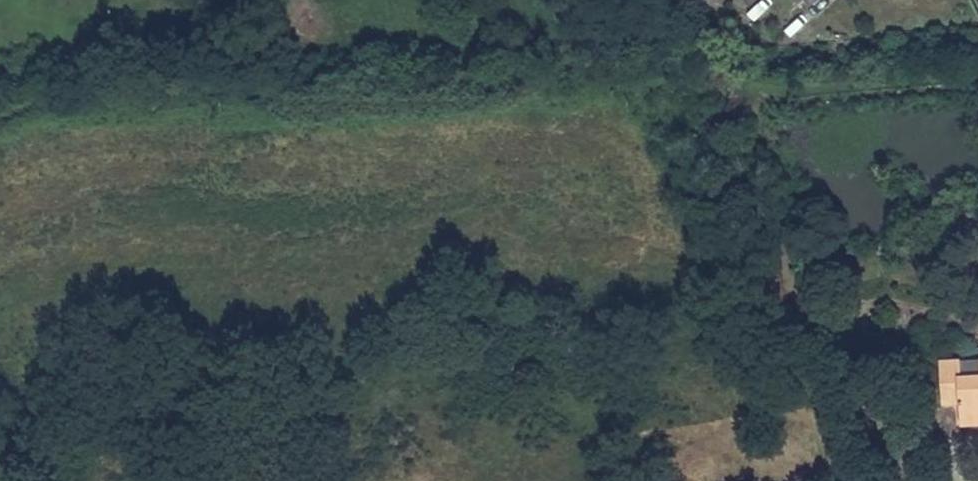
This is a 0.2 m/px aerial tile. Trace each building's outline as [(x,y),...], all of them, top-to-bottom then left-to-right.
[(770,4),(767,0),(743,0),(755,16),(770,4)] [(800,9),(813,0),(794,0),(800,9)] [(977,426),(977,365),(938,366),(939,406),(955,406),(956,426),(977,426)]
